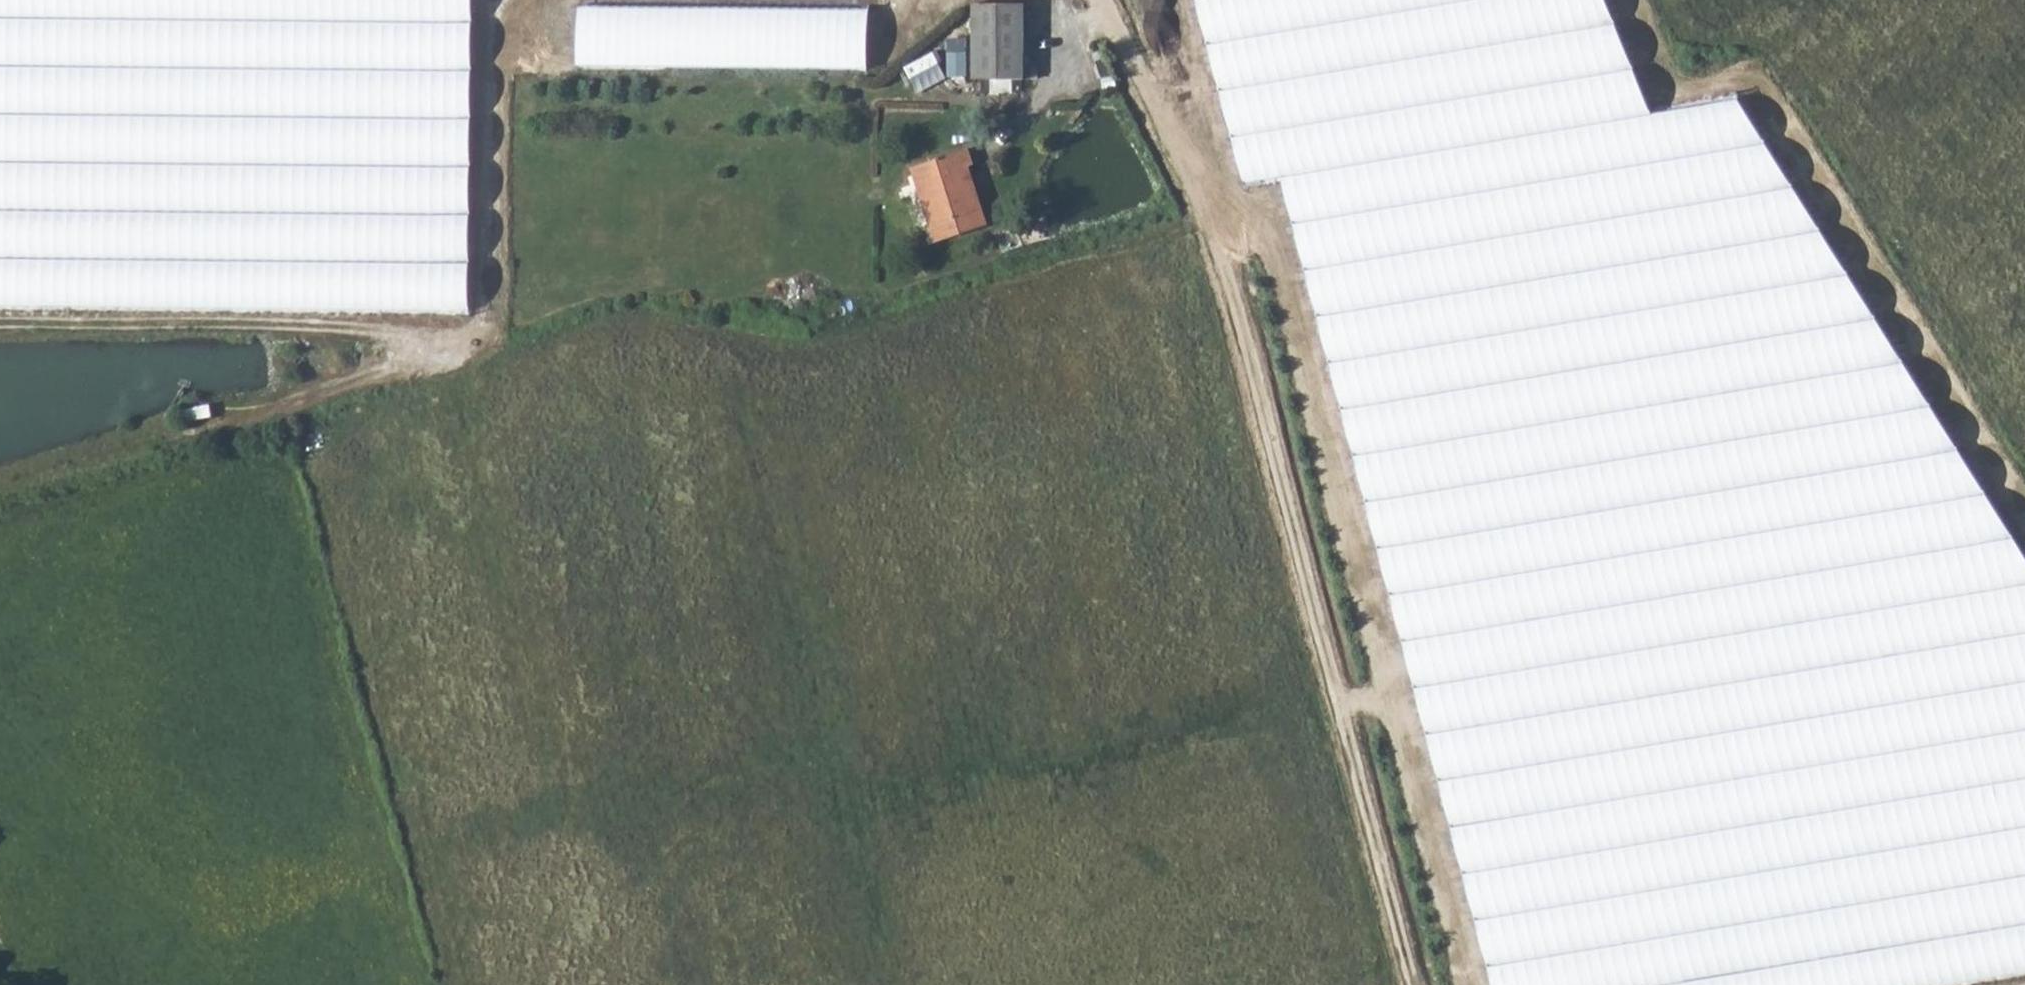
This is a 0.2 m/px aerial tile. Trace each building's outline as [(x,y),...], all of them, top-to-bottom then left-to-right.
[(466,310),(469,0),(0,0),(0,307),(466,310)] [(1243,187),(1280,180),(1488,984),(1949,984),(2024,972),(2024,562),(1733,101),(1649,115),(1603,0),(1193,0),(1243,187)] [(1023,5),(972,5),(972,80),(1035,80),(1035,67),(1023,67),(1023,5)] [(871,13),(576,7),(574,67),(868,73),(871,13)] [(989,221),(969,165),(976,161),(970,144),(911,164),(938,239),(989,221)] [(206,408),(178,413),(179,422),(208,418),(206,408)]
